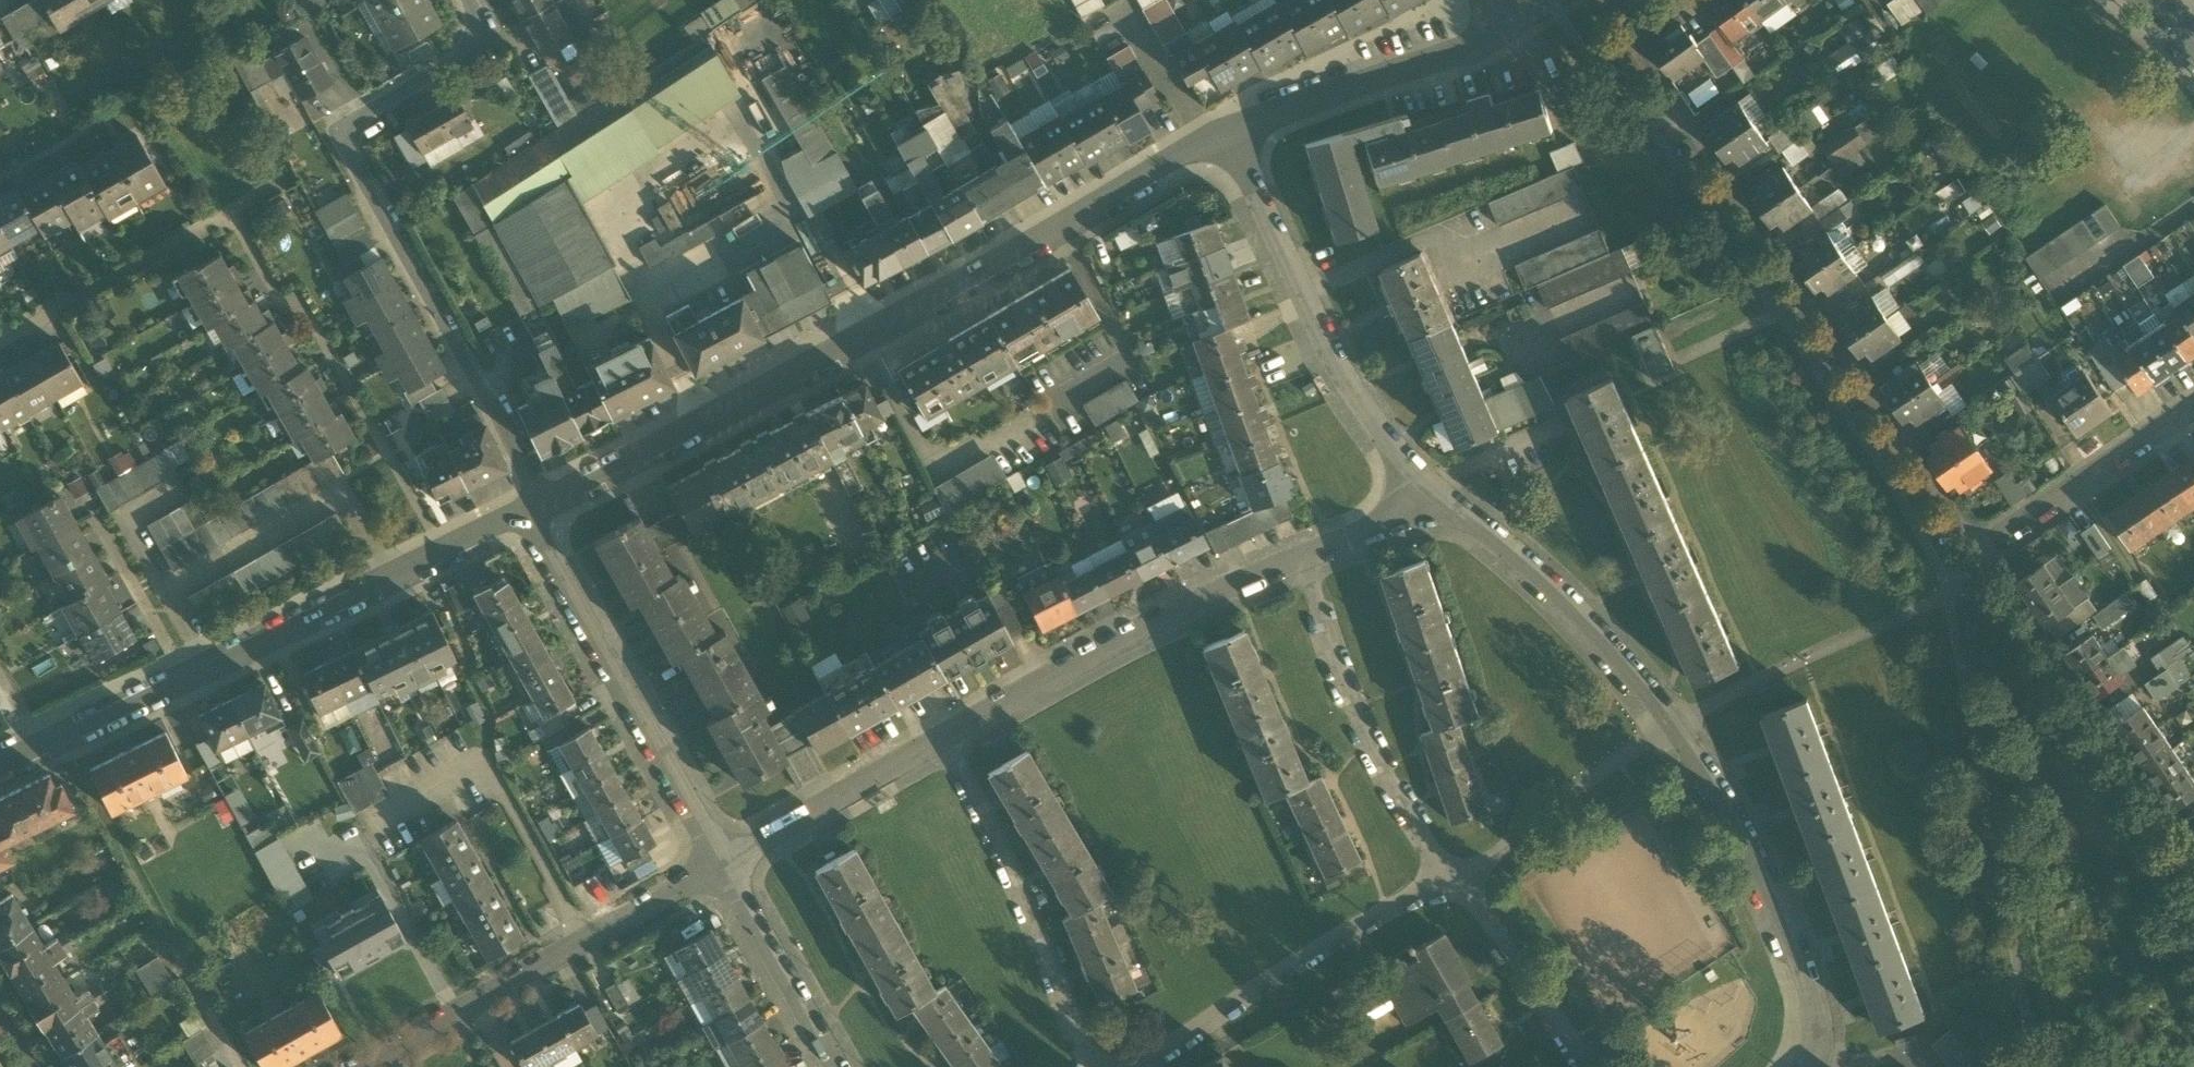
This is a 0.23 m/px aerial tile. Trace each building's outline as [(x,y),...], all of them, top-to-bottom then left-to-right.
[(12,11),(25,33),(51,18),(41,0),(32,0),(12,11)] [(101,0),(41,0),(51,18),(59,31),(79,19),(77,14),(101,0)] [(79,19),(113,0),(101,0),(77,14),(79,19)] [(326,0),(291,0),(302,20),(328,5),(326,0)] [(383,30),(390,26),(375,0),(367,0),(383,30)] [(395,50),(440,25),(425,0),(375,0),(390,26),(383,30),(395,50)] [(522,20),(554,2),(552,0),(510,0),(522,20)] [(554,2),(522,20),(541,56),(555,48),(565,67),(585,56),(575,37),(596,25),(581,0),(558,0),(554,2)] [(712,30),(741,11),(734,0),(721,0),(701,13),(702,15),(712,30)] [(741,11),(753,4),(751,0),(734,0),(741,11)] [(867,5),(881,28),(892,21),(879,0),(876,0),(867,5)] [(892,21),(903,14),(894,0),(879,0),(892,21)] [(903,14),(914,7),(910,0),(894,0),(903,14)] [(1074,5),(1082,18),(1104,5),(1101,0),(1084,0),(1074,5)] [(1142,9),(1158,0),(1137,0),(1142,9)] [(1149,22),(1171,9),(1166,0),(1160,0),(1142,10),(1149,22)] [(1183,0),(1167,0),(1173,11),(1185,4),(1183,0)] [(1251,5),(1256,15),(1276,3),(1274,0),(1260,0),(1251,5)] [(1279,8),(1302,47),(1301,48),(1304,53),(1324,41),(1301,0),(1293,0),(1279,8)] [(1324,41),(1344,30),(1345,29),(1328,0),(1301,0),(1324,41)] [(1345,29),(1344,30),(1346,34),(1367,22),(1354,0),(1328,0),(1345,29)] [(1367,22),(1386,11),(1387,10),(1381,0),(1354,0),(1367,22)] [(1387,10),(1386,11),(1389,15),(1409,3),(1407,0),(1381,0),(1387,10)] [(1762,20),(1748,0),(1718,0),(1711,5),(1724,23),(1721,26),(1734,45),(1738,42),(1735,39),(1753,26),(1762,20)] [(1788,1),(1787,0),(1748,0),(1762,20),(1788,1)] [(1853,0),(1836,0),(1843,11),(1855,3),(1853,0)] [(1913,18),(1900,0),(1894,0),(1888,5),(1903,26),(1913,18)] [(1913,18),(1923,11),(1915,0),(1900,0),(1913,18)] [(1927,15),(1934,10),(1926,0),(1917,0),(1927,15)] [(1798,14),(1788,1),(1762,20),(1771,33),(1798,14)] [(1276,3),(1256,15),(1282,59),(1301,48),(1302,47),(1279,8),(1277,3),(1276,3)] [(1251,5),(1231,17),(1234,22),(1237,26),(1256,15),(1251,5)] [(1149,22),(1156,33),(1178,21),(1171,9),(1149,22)] [(25,33),(12,11),(0,18),(0,49),(26,35),(25,33)] [(1227,11),(1207,22),(1214,34),(1234,22),(1231,17),(1227,11)] [(684,26),(694,42),(705,35),(712,30),(702,15),(684,26)] [(1256,15),(1237,26),(1236,26),(1259,66),(1259,67),(1261,71),(1282,59),(1256,15)] [(1840,29),(1849,42),(1851,45),(1867,34),(1865,31),(1857,18),(1840,29)] [(1206,20),(1186,32),(1193,44),(1194,43),(1195,45),(1214,34),(1207,22),(1206,20)] [(1185,32),(1178,21),(1156,33),(1163,45),(1185,32)] [(1234,22),(1214,34),(1239,78),(1259,67),(1259,66),(1236,26),(1237,26),(1234,22)] [(1670,73),(1676,81),(1705,60),(1706,59),(1697,47),(1699,45),(1698,44),(1691,35),(1690,36),(1682,25),(1651,47),(1659,58),(1657,59),(1668,74),(1670,73)] [(1710,34),(1711,35),(1731,62),(1741,55),(1734,45),(1721,26),(1710,34)] [(1879,39),(1871,27),(1865,31),(1867,34),(1851,45),(1849,42),(1829,56),(1837,68),(1879,39)] [(1163,45),(1170,57),(1193,44),(1186,32),(1185,32),(1163,45)] [(1185,83),(1189,81),(1207,70),(1219,90),(1228,85),(1239,78),(1214,34),(1195,45),(1194,43),(1193,44),(1170,57),(1185,83)] [(694,42),(625,86),(632,97),(711,45),(705,35),(694,42)] [(1734,67),(1731,62),(1711,35),(1698,44),(1699,45),(1697,47),(1706,59),(1705,60),(1718,78),(1734,67)] [(294,89),(300,101),(331,83),(305,37),(264,60),(262,61),(273,79),(285,73),(294,89)] [(632,97),(625,86),(622,89),(646,126),(659,146),(740,93),(711,45),(632,97)] [(232,59),(250,92),(270,82),(273,80),(273,79),(262,61),(264,60),(255,46),(232,59)] [(1063,46),(1050,53),(1057,65),(1070,58),(1063,46)] [(1107,59),(1113,71),(1136,58),(1129,46),(1107,59)] [(1024,58),(1030,67),(1036,78),(1047,72),(1035,52),(1024,58)] [(1745,60),(1741,55),(1731,62),(1734,67),(1734,68),(1745,60)] [(1005,69),(1009,79),(1030,67),(1024,58),(1005,69)] [(1901,72),(1892,59),(1878,68),(1887,82),(1901,72)] [(1756,75),(1745,60),(1734,68),(1745,83),(1756,75)] [(529,77),(542,100),(562,89),(549,65),(529,77)] [(781,161),(786,179),(835,152),(785,66),(761,79),(803,149),(781,161)] [(944,112),(960,141),(976,132),(967,117),(972,114),(960,70),(938,76),(926,83),(938,104),(943,113),(944,112)] [(1232,92),(1228,85),(1219,90),(1207,70),(1189,81),(1205,108),(1232,92)] [(1120,86),(1121,85),(1113,71),(1093,83),(1100,96),(1101,96),(1102,98),(1121,87),(1120,86)] [(1134,78),(1149,103),(1159,98),(1143,72),(1134,78)] [(273,80),(270,82),(279,97),(294,89),(285,73),(273,79),(273,80)] [(1000,74),(987,81),(997,98),(1010,90),(1000,74)] [(496,83),(508,102),(517,96),(506,77),(496,83)] [(1134,78),(1122,85),(1136,110),(1137,110),(1149,103),(1134,78)] [(1100,96),(1093,83),(1072,95),(1080,108),(1100,96)] [(1121,87),(1102,98),(1102,99),(1126,141),(1125,141),(1127,143),(1149,130),(1137,110),(1136,110),(1122,85),(1121,85),(1120,86),(1121,87)] [(568,99),(562,89),(542,100),(559,129),(568,123),(578,117),(568,99)] [(584,89),(568,99),(578,117),(593,107),(584,89)] [(646,126),(622,89),(605,99),(628,137),(646,126)] [(1550,132),(1553,131),(1540,89),(1537,90),(1537,92),(1539,97),(1387,143),(1386,140),(1388,139),(1387,136),(1367,142),(1364,143),(1377,186),(1380,185),(1379,183),(1550,131),(1550,132)] [(1399,116),(1347,132),(1347,134),(1340,137),(1361,207),(1367,205),(1348,142),(1365,137),(1367,142),(1387,136),(1388,139),(1386,140),(1387,143),(1539,97),(1537,92),(1494,105),(1494,106),(1472,112),(1404,132),(1401,124),(1399,118),(1399,116)] [(471,122),(454,93),(404,122),(408,129),(422,154),(423,153),(456,135),(454,132),(471,122)] [(1739,102),(1754,124),(1767,115),(1752,93),(1739,102)] [(1468,100),(1472,112),(1494,106),(1494,105),(1491,94),(1468,100)] [(1080,108),(1072,95),(1052,106),(1058,116),(1059,116),(1061,119),(1080,108)] [(1100,96),(1080,108),(1106,152),(1125,141),(1126,141),(1102,99),(1102,98),(1101,96),(1100,96)] [(579,198),(659,146),(646,126),(628,137),(605,99),(593,107),(578,117),(568,123),(592,161),(573,173),(574,175),(563,182),(610,266),(612,265),(616,263),(579,198)] [(1058,116),(1052,106),(1050,101),(1029,113),(1038,128),(1058,116)] [(1821,101),(1811,108),(1823,124),(1833,118),(1821,101)] [(1708,135),(1718,149),(1754,124),(1739,102),(1710,122),(1715,129),(1708,135)] [(943,113),(938,104),(914,110),(923,125),(943,113)] [(1080,108),(1061,119),(1060,120),(1084,161),(1083,161),(1085,164),(1106,152),(1080,108)] [(1795,118),(1807,135),(1823,124),(1811,108),(1795,118)] [(945,162),(959,186),(980,221),(1014,201),(994,167),(981,144),(967,152),(960,141),(944,112),(943,113),(923,125),(925,128),(945,162)] [(1038,128),(1029,113),(1009,124),(1018,139),(1038,128)] [(1058,116),(1038,128),(1064,172),(1083,161),(1084,161),(1060,120),(1061,119),(1059,116),(1058,116)] [(1406,116),(1399,118),(1401,124),(1408,122),(1406,116)] [(1856,127),(1866,143),(1877,135),(1867,119),(1856,127)] [(1006,159),(1005,160),(1026,195),(1043,184),(1018,139),(1009,124),(1007,120),(989,130),(1002,153),(1014,146),(1018,153),(1006,159)] [(573,173),(592,161),(568,123),(559,129),(539,141),(563,182),(574,175),(573,173)] [(897,145),(912,136),(905,123),(890,132),(897,145)] [(1768,145),(1754,124),(1718,149),(1727,162),(1734,157),(1740,165),(1768,145)] [(1769,137),(1781,153),(1783,152),(1799,141),(1788,124),(1769,137)] [(1823,149),(1834,164),(1836,163),(1858,148),(1866,143),(1856,127),(1823,149)] [(917,180),(926,196),(937,189),(941,196),(950,191),(936,168),(945,162),(925,128),(912,136),(897,145),(896,145),(909,167),(910,167),(917,180)] [(1038,128),(1018,139),(1043,184),(1064,172),(1038,128)] [(394,136),(413,168),(427,160),(423,153),(422,154),(408,129),(394,136)] [(1329,225),(1335,242),(1376,230),(1369,204),(1367,205),(1361,207),(1340,137),(1347,134),(1347,132),(1305,145),(1310,163),(1316,161),(1324,188),(1318,190),(1324,208),(1329,206),(1334,224),(1329,225)] [(506,148),(513,159),(535,144),(528,134),(506,148)] [(136,135),(108,152),(135,199),(164,183),(136,135)] [(456,135),(423,153),(427,160),(431,166),(463,148),(456,135)] [(1942,157),(1953,149),(1944,137),(1933,144),(1942,157)] [(496,223),(563,182),(539,141),(535,144),(513,159),(453,197),(520,316),(541,305),(540,303),(496,223)] [(1559,173),(1574,166),(1584,163),(1575,141),(1550,152),(1559,173)] [(1809,155),(1799,141),(1783,152),(1793,166),(1809,155)] [(1002,153),(1006,159),(1018,153),(1014,146),(1002,153)] [(1866,161),(1858,148),(1836,163),(1836,164),(1844,176),(1866,161)] [(136,201),(135,199),(108,152),(80,168),(105,211),(108,217),(136,201)] [(786,179),(808,217),(812,215),(821,210),(857,190),(844,168),(835,152),(786,179)] [(1005,160),(994,167),(1014,201),(1026,195),(1005,160)] [(76,228),(105,211),(80,168),(76,162),(48,178),(71,219),(76,228)] [(1834,183),(1844,176),(1836,164),(1819,177),(1834,183)] [(1489,202),(1499,227),(1584,191),(1574,166),(1559,173),(1489,202)] [(885,180),(896,200),(905,195),(901,189),(917,180),(910,167),(909,167),(885,180)] [(1753,199),(1762,213),(1798,189),(1784,167),(1754,187),(1760,195),(1753,199)] [(1973,187),(1965,174),(1951,183),(1959,196),(1973,187)] [(43,235),(71,219),(48,178),(20,195),(36,224),(43,235)] [(896,200),(906,217),(926,252),(951,238),(926,196),(917,180),(901,189),(905,195),(896,200)] [(540,303),(610,266),(563,182),(496,223),(540,303)] [(880,200),(871,184),(858,191),(868,208),(880,200)] [(941,196),(937,189),(926,196),(951,238),(980,221),(959,186),(954,189),(950,191),(941,196)] [(1813,210),(1820,221),(1841,207),(1850,201),(1840,187),(1811,207),(1813,210)] [(36,224),(20,195),(16,189),(0,199),(0,226),(8,240),(36,224)] [(1811,207),(1798,189),(1762,213),(1771,227),(1779,222),(1784,230),(1813,210),(1811,207)] [(1983,206),(1975,194),(1963,202),(1971,214),(1983,206)] [(316,212),(344,263),(359,255),(375,246),(346,195),(316,212)] [(868,208),(881,231),(901,265),(926,252),(906,217),(891,226),(888,221),(891,219),(880,200),(868,208)] [(2106,205),(2094,212),(2109,234),(2121,226),(2106,205)] [(1848,218),(1841,207),(1820,221),(1828,231),(1848,218)] [(812,215),(821,231),(830,226),(821,210),(812,215)] [(2094,212),(2083,220),(2098,242),(2109,234),(2094,212)] [(2002,226),(1993,215),(1982,223),(1991,234),(2002,226)] [(2083,220),(2072,228),(2086,249),(2098,242),(2083,220)] [(1181,256),(1183,260),(1221,247),(1212,222),(1174,236),(1181,256)] [(639,248),(650,268),(695,244),(689,233),(684,223),(639,248)] [(1134,223),(1112,236),(1121,251),(1143,238),(1134,223)] [(8,240),(0,226),(0,249),(10,244),(8,240)] [(2072,228),(2061,235),(2075,257),(2086,249),(2072,228)] [(1525,290),(1537,285),(1610,254),(1599,230),(1515,266),(1525,290)] [(1834,230),(1828,233),(1841,251),(1851,243),(1847,236),(1841,232),(1834,230)] [(861,286),(901,265),(881,231),(843,251),(861,286)] [(1797,264),(1806,278),(1843,254),(1841,251),(1828,233),(1828,231),(1798,251),(1804,260),(1797,264)] [(2061,235),(2049,243),(2064,264),(2075,257),(2061,235)] [(1181,256),(1174,236),(1155,242),(1163,268),(1167,267),(1174,264),(1172,259),(1181,256)] [(1622,248),(1632,270),(1646,264),(1637,242),(1622,248)] [(2049,243),(2038,250),(2053,272),(2064,264),(2049,243)] [(10,244),(0,249),(0,273),(5,270),(3,266),(18,257),(10,244)] [(1855,245),(1843,254),(1855,272),(1868,264),(1855,245)] [(755,292),(741,299),(762,338),(831,302),(802,246),(746,276),(755,292)] [(1221,247),(1183,260),(1192,285),(1230,271),(1221,247)] [(1622,248),(1610,254),(1537,285),(1548,309),(1633,272),(1632,270),(1622,248)] [(2040,280),(2053,272),(2038,250),(2026,258),(2032,267),(2040,280)] [(1918,252),(1882,276),(1889,286),(1925,262),(1918,252)] [(177,278),(192,303),(234,279),(239,276),(234,267),(229,270),(219,254),(177,278)] [(1407,325),(1413,338),(1452,322),(1424,254),(1384,269),(1391,285),(1393,284),(1399,297),(1396,298),(1401,310),(1404,309),(1410,323),(1407,325)] [(1855,272),(1843,254),(1806,278),(1816,292),(1823,287),(1828,295),(1857,275),(1855,272)] [(365,266),(359,255),(344,263),(334,268),(341,281),(345,279),(345,278),(365,266)] [(2124,266),(2139,288),(2155,277),(2140,255),(2124,266)] [(1172,259),(1174,264),(1183,260),(1181,256),(1172,259)] [(357,294),(363,305),(392,289),(387,279),(389,278),(390,275),(380,257),(365,266),(345,278),(345,279),(354,295),(357,294)] [(1176,291),(1192,285),(1183,260),(1174,264),(1167,267),(1176,291)] [(565,325),(567,329),(568,329),(593,316),(629,299),(631,298),(612,265),(610,266),(540,303),(541,305),(553,300),(565,325)] [(1155,271),(1164,295),(1176,291),(1167,267),(1163,268),(1155,271)] [(987,318),(1014,363),(1096,315),(1070,270),(987,318)] [(1192,285),(1200,308),(1238,295),(1230,271),(1192,285)] [(2183,283),(2192,298),(2193,296),(2193,276),(2183,283)] [(243,295),(234,279),(192,303),(206,327),(212,324),(253,300),(248,292),(243,295)] [(2171,303),(2175,309),(2192,298),(2183,283),(2165,294),(2171,303)] [(1192,312),(1200,308),(1192,285),(1176,291),(1184,314),(1192,312)] [(397,286),(392,289),(363,305),(369,316),(367,317),(377,335),(408,317),(403,308),(405,306),(406,303),(397,286)] [(1887,287),(1872,298),(1885,317),(1900,306),(1887,287)] [(1184,314),(1176,291),(1164,295),(1172,318),(1184,314)] [(356,323),(367,317),(369,316),(363,305),(357,294),(354,295),(344,301),(356,323)] [(1207,328),(1209,333),(1226,327),(1247,320),(1238,295),(1200,308),(1207,328)] [(1842,330),(1851,343),(1887,319),(1885,317),(1872,298),(1843,317),(1849,325),(1842,330)] [(2192,298),(2175,309),(2181,318),(2181,317),(2193,335),(2193,301),(2192,298)] [(695,374),(762,338),(741,299),(698,322),(689,305),(666,318),(695,374)] [(262,316),(253,300),(212,324),(226,348),(232,345),(273,321),(269,313),(262,316)] [(1560,339),(1570,364),(1625,340),(1633,336),(1656,326),(1646,302),(1560,339)] [(2171,303),(2156,313),(2165,328),(2181,318),(2175,309),(2171,303)] [(1200,308),(1192,312),(1198,331),(1207,328),(1200,308)] [(1899,310),(1887,319),(1899,337),(1911,328),(1899,310)] [(2149,339),(2165,328),(2156,313),(2139,324),(2142,328),(2143,330),(2142,330),(2149,339)] [(413,314),(408,317),(377,335),(386,352),(389,350),(395,361),(424,345),(419,336),(421,334),(422,331),(413,314)] [(568,329),(587,367),(612,355),(593,316),(568,329)] [(2165,328),(2187,360),(2193,355),(2193,335),(2181,317),(2181,318),(2165,328)] [(919,409),(923,416),(941,406),(1014,363),(987,318),(897,371),(919,409)] [(1899,337),(1887,319),(1851,343),(1860,357),(1867,352),(1873,360),(1902,341),(1899,337)] [(282,337),(273,321),(232,345),(246,369),(287,346),(292,343),(287,334),(282,337)] [(1462,448),(1543,411),(1529,381),(1528,382),(1507,392),(1486,401),(1475,375),(1469,362),(1452,322),(1413,338),(1414,340),(1416,339),(1422,351),(1419,352),(1424,364),(1427,363),(1432,376),(1429,377),(1437,393),(1439,392),(1445,404),(1442,405),(1447,417),(1450,416),(1456,430),(1454,431),(1460,445),(1462,448)] [(1633,336),(1653,381),(1676,371),(1656,326),(1633,336)] [(1194,343),(1205,373),(1239,361),(1236,353),(1241,351),(1237,340),(1232,342),(1226,327),(1209,333),(1200,336),(1192,339),(1194,343)] [(1198,331),(1200,336),(1209,333),(1207,328),(1198,331)] [(2142,328),(2125,339),(2133,350),(2149,339),(2142,330),(2143,330),(2142,328)] [(2165,328),(2149,339),(2171,371),(2187,360),(2165,328)] [(601,423),(612,418),(593,380),(575,388),(547,332),(534,339),(540,350),(539,350),(552,376),(580,433),(587,430),(592,432),(600,429),(601,423)] [(2109,350),(2113,348),(2106,338),(2088,349),(2102,371),(2116,361),(2109,350)] [(2138,393),(2154,382),(2133,350),(2125,339),(2113,348),(2109,350),(2116,361),(2130,381),(2138,393)] [(2154,382),(2171,371),(2149,339),(2133,350),(2154,382)] [(428,342),(424,345),(395,361),(401,372),(399,374),(408,390),(409,392),(430,380),(440,374),(434,364),(437,363),(438,359),(428,342)] [(587,367),(593,380),(612,418),(612,419),(631,410),(630,407),(673,386),(652,342),(616,360),(614,354),(612,355),(587,367)] [(59,343),(33,358),(55,396),(81,381),(59,343)] [(1179,349),(1190,379),(1205,373),(1194,343),(1179,349)] [(2016,374),(2037,358),(2027,344),(2005,359),(2016,374)] [(296,361),(287,346),(246,369),(260,394),(265,391),(306,367),(301,358),(296,361)] [(388,380),(399,374),(401,372),(395,361),(389,350),(386,352),(376,358),(388,380)] [(1939,351),(1918,365),(1929,381),(1950,367),(1939,351)] [(1484,355),(1469,362),(1475,375),(1490,369),(1484,355)] [(107,356),(92,365),(98,377),(113,369),(107,356)] [(26,412),(55,396),(33,358),(4,374),(26,412)] [(2012,376),(2025,396),(2052,378),(2038,358),(2037,358),(2016,374),(2012,376)] [(1205,373),(1217,407),(1251,395),(1248,386),(1254,384),(1250,374),(1244,376),(1239,361),(1205,373)] [(2102,371),(2115,391),(2130,381),(2116,361),(2102,371)] [(1886,395),(1895,408),(1931,384),(1929,381),(1918,365),(1917,363),(1888,383),(1893,390),(1886,395)] [(316,383),(306,367),(265,391),(279,415),(320,391),(326,388),(322,380),(316,383)] [(26,412),(4,374),(1,369),(0,369),(0,430),(5,427),(4,424),(16,417),(19,424),(29,418),(26,412)] [(1507,392),(1528,382),(1516,370),(1501,378),(1507,392)] [(1190,379),(1202,412),(1217,407),(1205,373),(1190,379)] [(2053,399),(2077,435),(2112,411),(2088,375),(2053,399)] [(580,434),(580,433),(552,376),(533,385),(539,398),(517,408),(539,454),(580,434)] [(1541,376),(1529,381),(1543,411),(1556,405),(1541,376)] [(2025,396),(2012,376),(2000,384),(2022,417),(2033,409),(2025,396)] [(1126,378),(1081,404),(1094,427),(1139,401),(1126,378)] [(1570,397),(1697,684),(1739,665),(1612,379),(1570,397)] [(411,405),(418,401),(436,391),(430,380),(409,392),(408,390),(404,392),(411,405)] [(81,381),(55,396),(62,408),(88,393),(81,381)] [(1938,382),(1932,386),(1946,406),(1953,416),(1968,406),(1952,383),(1943,390),(1938,382)] [(864,383),(841,395),(864,440),(865,443),(876,437),(870,425),(882,418),(875,404),(864,383)] [(1932,386),(1931,384),(1895,408),(1905,422),(1912,418),(1917,426),(1934,415),(1946,406),(1932,386)] [(442,388),(436,391),(418,401),(431,424),(454,411),(442,388)] [(329,407),(320,391),(279,415),(293,440),(299,436),(340,412),(335,404),(329,407)] [(841,395),(807,412),(826,450),(839,443),(848,439),(852,447),(864,440),(841,395)] [(1217,407),(1229,441),(1263,428),(1260,420),(1266,418),(1262,407),(1256,409),(1251,395),(1217,407)] [(875,404),(882,418),(894,412),(887,398),(875,404)] [(923,416),(919,409),(912,414),(921,428),(946,414),(941,406),(923,416)] [(1941,425),(1953,416),(1946,406),(1934,415),(1941,425)] [(1229,441),(1217,407),(1202,412),(1214,446),(1229,441)] [(355,437),(340,412),(299,436),(313,461),(319,458),(330,451),(355,437)] [(807,412),(796,418),(821,465),(831,459),(826,450),(807,412)] [(449,452),(467,489),(506,470),(484,425),(478,415),(463,423),(469,433),(462,436),(463,438),(465,444),(449,452)] [(1450,416),(1447,417),(1432,424),(1445,452),(1460,445),(1454,431),(1456,430),(1450,416)] [(780,487),(821,465),(796,418),(755,440),(780,487)] [(1118,419),(1104,427),(1112,443),(1127,436),(1118,419)] [(1930,460),(1939,473),(1975,449),(1961,427),(1932,447),(1937,455),(1930,460)] [(1147,428),(1138,433),(1150,458),(1159,453),(1147,428)] [(1229,441),(1241,474),(1276,462),(1273,454),(1278,452),(1274,440),(1268,442),(1263,428),(1229,441)] [(0,432),(0,449),(6,449),(9,448),(0,432)] [(463,438),(446,446),(449,452),(465,444),(463,438)] [(164,451),(174,468),(190,458),(180,440),(163,449),(164,451)] [(727,515),(780,487),(755,440),(702,469),(724,510),(727,515)] [(429,485),(438,503),(467,489),(449,452),(446,446),(444,442),(421,453),(427,465),(424,474),(430,485),(429,485)] [(831,459),(834,464),(846,458),(839,443),(826,450),(831,459)] [(1990,470),(1975,449),(1939,473),(1949,487),(1956,482),(1961,490),(1990,470)] [(108,459),(119,477),(130,471),(138,466),(129,452),(123,455),(121,451),(108,459)] [(153,458),(166,480),(177,474),(174,468),(164,451),(153,458)] [(330,451),(319,458),(332,481),(343,474),(330,451)] [(994,455),(990,457),(1004,480),(1007,478),(994,455)] [(934,490),(947,513),(1004,480),(990,457),(934,490)] [(153,458),(141,464),(154,487),(166,480),(153,458)] [(313,461),(307,464),(320,487),(332,481),(319,458),(313,461)] [(834,464),(845,487),(858,480),(846,458),(834,464)] [(1062,458),(1045,467),(1054,486),(1072,477),(1062,458)] [(1281,476),(1276,462),(1241,474),(1253,508),(1265,504),(1285,497),(1288,496),(1285,487),(1290,485),(1286,474),(1281,476)] [(2193,505),(2193,472),(2188,463),(2172,474),(2193,506),(2193,505)] [(143,493),(154,487),(141,464),(138,466),(130,471),(143,493)] [(307,464),(296,471),(309,494),(320,487),(307,464)] [(680,510),(693,534),(713,523),(710,517),(724,510),(702,469),(668,488),(680,510)] [(132,500),(143,493),(130,471),(119,477),(132,500)] [(296,471),(285,477),(298,500),(309,494),(296,471)] [(1018,471),(1007,478),(1015,493),(1027,486),(1018,471)] [(2027,495),(2018,483),(2010,471),(1995,481),(2012,506),(2027,495)] [(2130,548),(2193,506),(2172,474),(2108,517),(2130,548)] [(90,492),(80,476),(66,484),(76,500),(90,492)] [(2028,476),(2018,483),(2027,495),(2037,488),(2028,476)] [(120,506),(132,500),(119,477),(107,484),(120,506)] [(285,477),(273,484),(286,507),(298,500),(285,477)] [(862,487),(858,480),(845,487),(849,494),(861,487),(862,487)] [(109,513),(120,506),(107,484),(96,490),(109,513)] [(273,484),(262,490),(275,513),(286,507),(273,484)] [(870,504),(862,487),(861,487),(849,494),(857,511),(870,504)] [(262,490),(251,497),(264,520),(275,513),(262,490)] [(22,503),(15,491),(0,499),(7,511),(22,503)] [(1153,523),(1186,505),(1178,491),(1145,508),(1153,523)] [(21,518),(38,546),(75,524),(59,496),(21,518)] [(251,497),(239,503),(252,526),(264,520),(251,497)] [(1285,497),(1265,504),(1276,525),(1292,519),(1285,497)] [(937,498),(920,507),(928,521),(945,512),(937,498)] [(192,500),(181,507),(194,529),(205,523),(192,500)] [(239,503),(228,510),(241,533),(252,526),(239,503)] [(1263,531),(1276,525),(1265,504),(1253,508),(1252,509),(1253,511),(1263,531)] [(1153,523),(1159,535),(1192,518),(1186,505),(1153,523)] [(182,536),(194,529),(181,507),(170,513),(182,536)] [(228,510),(217,516),(230,539),(241,533),(228,510)] [(656,550),(659,554),(693,534),(680,510),(646,529),(658,549),(656,550)] [(710,517),(713,523),(727,515),(724,510),(710,517)] [(1252,537),(1263,531),(1253,511),(1241,516),(1252,537)] [(171,542),(182,536),(170,513),(158,520),(171,542)] [(336,514),(324,520),(337,543),(349,536),(336,514)] [(217,516),(205,523),(218,546),(230,539),(217,516)] [(671,661),(679,657),(717,635),(681,573),(668,581),(652,552),(656,550),(658,549),(646,529),(639,516),(593,542),(628,605),(636,601),(643,597),(646,601),(644,602),(649,611),(644,614),(671,661)] [(1240,543),(1252,537),(1241,516),(1229,522),(1240,543)] [(32,549),(38,546),(21,518),(16,521),(32,549)] [(1201,535),(1192,518),(1159,535),(1173,562),(1206,546),(1201,536),(1201,535)] [(160,549),(171,542),(158,520),(147,526),(160,549)] [(324,520),(313,527),(326,549),(337,543),(324,520)] [(1227,549),(1240,543),(1229,522),(1217,528),(1227,549)] [(205,523),(194,529),(207,552),(218,546),(205,523)] [(1121,540),(1126,551),(1159,535),(1153,523),(1121,540)] [(92,553),(75,524),(38,546),(54,574),(92,553)] [(2082,533),(2099,558),(2112,550),(2095,524),(2082,533)] [(313,527),(302,533),(315,556),(326,549),(313,527)] [(1216,555),(1227,549),(1217,528),(1205,533),(1216,555)] [(194,529),(182,536),(196,559),(207,552),(194,529)] [(302,533),(290,540),(303,562),(315,556),(302,533)] [(1159,535),(1126,551),(1141,579),(1173,562),(1159,535)] [(182,536),(171,542),(184,565),(196,559),(182,536)] [(290,540),(279,546),(292,569),(303,562),(290,540)] [(1121,540),(1088,556),(1094,568),(1107,561),(1126,551),(1121,540)] [(173,572),(184,565),(171,542),(160,549),(173,572)] [(279,546),(268,553),(281,575),(292,569),(279,546)] [(1110,565),(1096,572),(1108,595),(1141,579),(1126,551),(1107,561),(1110,565)] [(108,581),(92,553),(54,574),(70,603),(102,584),(108,581)] [(268,553),(256,559),(269,582),(281,575),(268,553)] [(2059,586),(2074,576),(2058,555),(2044,565),(2059,586)] [(1070,565),(1076,577),(1094,568),(1088,556),(1070,565)] [(256,559),(245,566),(258,588),(269,582),(256,559)] [(1433,713),(1438,729),(1459,722),(1479,715),(1426,560),(1385,574),(1402,625),(1399,626),(1403,638),(1406,637),(1428,701),(1425,702),(1430,714),(1433,713)] [(1107,561),(1094,568),(1096,572),(1110,565),(1107,561)] [(1019,578),(1025,593),(1053,578),(1046,565),(1019,578)] [(2016,584),(2031,606),(2059,586),(2044,565),(2016,584)] [(245,566),(234,572),(247,595),(258,588),(245,566)] [(1077,582),(1064,589),(1076,612),(1108,595),(1096,572),(1094,568),(1076,577),(1075,578),(1077,582)] [(234,572),(222,579),(235,601),(247,595),(234,572)] [(2074,576),(2059,586),(2074,608),(2090,597),(2075,575),(2074,576)] [(1042,629),(1076,612),(1064,589),(1062,584),(1057,576),(1053,578),(1025,593),(1024,594),(1042,629)] [(1075,578),(1062,584),(1064,589),(1077,582),(1075,578)] [(222,579),(211,585),(224,608),(235,601),(222,579)] [(2138,586),(2149,602),(2158,596),(2147,580),(2138,586)] [(460,582),(447,588),(459,614),(471,608),(460,582)] [(473,593),(490,622),(519,605),(506,583),(492,591),(489,584),(473,593)] [(119,613),(102,584),(70,603),(64,606),(81,634),(119,613)] [(211,585),(199,591),(212,614),(224,608),(211,585)] [(2059,586),(2031,606),(2046,627),(2074,608),(2059,586)] [(201,621),(212,614),(199,591),(188,598),(201,621)] [(987,593),(974,601),(998,647),(1011,640),(995,609),(987,593)] [(2094,616),(2102,628),(2135,606),(2126,593),(2094,616)] [(636,601),(644,614),(649,611),(644,602),(646,601),(643,597),(636,601)] [(2046,627),(2054,639),(2098,608),(2090,597),(2074,608),(2046,627)] [(800,599),(782,609),(793,629),(810,619),(800,599)] [(918,632),(921,639),(944,678),(971,662),(973,664),(985,657),(984,655),(998,647),(974,601),(920,631),(918,632)] [(995,609),(1011,640),(1025,633),(1008,601),(995,609)] [(490,622),(511,660),(541,643),(519,605),(490,622)] [(386,634),(354,650),(372,687),(376,695),(394,686),(409,678),(412,685),(415,684),(435,674),(432,669),(449,661),(455,658),(432,612),(398,628),(397,624),(384,630),(386,634)] [(134,639),(119,613),(81,634),(96,661),(134,639)] [(1265,799),(1284,790),(1305,782),(1285,733),(1287,732),(1282,719),(1279,720),(1254,658),(1256,657),(1251,645),(1249,646),(1242,630),(1202,647),(1265,799)] [(725,631),(717,635),(679,657),(713,717),(711,718),(717,728),(718,727),(721,732),(714,736),(742,784),(788,759),(786,756),(769,725),(753,697),(755,697),(737,666),(743,663),(725,631)] [(2066,655),(2081,677),(2109,657),(2094,636),(2066,655)] [(149,657),(162,649),(155,637),(142,644),(149,657)] [(2183,637),(2170,646),(2180,660),(2192,651),(2183,637)] [(895,705),(944,678),(921,639),(873,666),(872,667),(895,706),(895,705)] [(511,660),(533,698),(563,682),(541,643),(511,660)] [(2180,660),(2170,646),(2151,659),(2161,673),(2167,670),(2180,660)] [(2122,675),(2137,665),(2123,647),(2109,657),(2122,675)] [(345,700),(372,687),(354,650),(327,663),(345,700)] [(810,666),(817,680),(842,666),(835,652),(810,666)] [(872,667),(873,666),(865,652),(842,666),(817,680),(825,693),(872,667)] [(2122,675),(2109,657),(2081,677),(2096,698),(2125,678),(2122,675)] [(2167,670),(2167,671),(2174,681),(2178,687),(2192,678),(2180,660),(2167,670)] [(435,674),(438,682),(455,674),(449,661),(432,669),(435,674)] [(319,713),(345,700),(327,663),(300,676),(319,713)] [(844,727),(847,733),(895,706),(872,667),(825,693),(844,727)] [(2149,683),(2155,693),(2174,681),(2167,671),(2149,683)] [(489,673),(475,680),(481,691),(495,684),(489,673)] [(438,682),(435,674),(415,684),(420,694),(440,684),(438,682)] [(417,694),(412,685),(409,678),(394,686),(402,702),(417,694)] [(2160,700),(2178,687),(2174,681),(2155,693),(2160,700)] [(574,701),(563,682),(533,698),(544,717),(557,710),(574,701)] [(264,684),(231,700),(247,734),(263,725),(265,729),(266,732),(284,724),(264,684)] [(352,714),(379,701),(376,695),(372,687),(345,700),(352,714)] [(2115,726),(2143,707),(2133,692),(2105,712),(2115,726)] [(825,693),(793,711),(811,742),(816,750),(833,741),(830,736),(844,727),(825,693)] [(533,724),(544,717),(533,698),(522,705),(533,724)] [(215,749),(247,734),(231,700),(199,716),(210,738),(215,749)] [(345,700),(319,713),(325,727),(352,714),(345,700)] [(472,728),(484,722),(477,701),(465,706),(472,720),(469,721),(472,728)] [(1768,718),(1884,1029),(1924,1014),(1808,703),(1768,718)] [(2115,726),(2130,747),(2158,728),(2143,707),(2115,726)] [(557,710),(544,717),(546,721),(559,714),(557,710)] [(793,711),(769,725),(786,756),(811,742),(793,711)] [(539,725),(546,736),(568,723),(562,712),(559,714),(546,721),(539,725)] [(706,720),(714,736),(721,732),(718,727),(717,728),(711,718),(706,720)] [(287,728),(300,751),(314,744),(301,720),(287,728)] [(1489,809),(1459,722),(1438,729),(1422,734),(1422,736),(1424,735),(1431,733),(1437,750),(1430,753),(1429,753),(1429,754),(1431,754),(1439,778),(1437,778),(1437,780),(1439,779),(1446,777),(1451,794),(1445,796),(1443,797),(1444,798),(1445,798),(1454,822),(1452,822),(1453,823),(1491,810),(1491,809),(1489,809)] [(575,735),(568,723),(546,736),(552,748),(558,744),(575,735)] [(248,737),(265,729),(263,725),(247,734),(248,737)] [(534,743),(546,736),(539,725),(528,732),(534,743)] [(558,744),(572,768),(602,750),(589,727),(575,735),(558,744)] [(830,736),(833,741),(847,733),(844,727),(830,736)] [(2172,749),(2158,728),(2130,747),(2144,768),(2172,749)] [(91,769),(111,811),(159,788),(178,778),(186,775),(166,732),(91,769)] [(1424,735),(1430,753),(1437,750),(1431,733),(1424,735)] [(253,747),(248,737),(247,734),(215,749),(222,762),(253,747)] [(209,769),(222,762),(215,749),(210,738),(195,745),(209,769)] [(314,744),(300,751),(305,761),(319,753),(314,744)] [(363,767),(371,762),(376,760),(369,748),(356,754),(363,767)] [(2187,770),(2172,749),(2144,768),(2159,789),(2187,770)] [(574,797),(585,791),(615,773),(602,750),(572,768),(574,772),(563,778),(574,797)] [(1064,899),(1072,913),(1096,899),(1109,891),(1025,750),(988,773),(1015,818),(1013,820),(1020,831),(1022,829),(1057,888),(1054,889),(1061,900),(1064,899)] [(363,767),(354,772),(372,804),(390,795),(371,762),(363,767)] [(574,772),(572,768),(560,774),(563,778),(574,772)] [(2187,770),(2159,789),(2174,810),(2193,796),(2193,780),(2187,770)] [(355,814),(372,804),(354,772),(337,782),(349,804),(355,814)] [(585,791),(598,813),(628,796),(615,773),(585,791)] [(48,774),(15,790),(34,829),(73,809),(60,784),(54,787),(48,774)] [(1320,775),(1305,782),(1284,790),(1325,876),(1323,876),(1324,877),(1360,860),(1360,859),(1358,860),(1348,837),(1349,836),(1348,835),(1347,835),(1340,839),(1333,822),(1339,819),(1340,819),(1340,817),(1338,818),(1328,795),(1329,794),(1329,793),(1327,794),(1321,797),(1313,780),(1319,777),(1321,776),(1320,775)] [(1327,794),(1319,777),(1313,780),(1321,797),(1327,794)] [(1439,779),(1445,796),(1451,794),(1446,777),(1439,779)] [(183,788),(178,778),(159,788),(164,797),(183,788)] [(239,787),(224,796),(240,826),(256,818),(239,787)] [(3,842),(4,843),(34,829),(15,790),(0,797),(0,843),(3,842)] [(598,813),(611,836),(641,819),(628,796),(598,813)] [(356,817),(355,814),(349,804),(334,807),(337,821),(356,817)] [(534,825),(545,843),(560,835),(553,822),(550,824),(547,818),(534,825)] [(654,842),(641,819),(611,836),(624,859),(646,847),(654,842)] [(1347,835),(1339,819),(1333,822),(1340,839),(1347,835)] [(246,834),(289,912),(312,899),(269,821),(246,834)] [(421,840),(442,877),(455,900),(489,880),(455,821),(452,822),(444,827),(421,840)] [(4,843),(3,842),(0,843),(0,866),(13,860),(4,843)] [(624,859),(630,871),(652,858),(646,847),(624,859)] [(896,1013),(909,1006),(934,992),(853,849),(816,870),(841,917),(839,918),(846,930),(848,928),(881,987),(879,989),(886,1000),(888,999),(896,1013)] [(601,873),(575,885),(586,909),(612,897),(601,873)] [(444,906),(455,900),(442,877),(432,884),(444,906)] [(523,940),(489,880),(455,900),(489,959),(523,940)] [(32,927),(11,895),(0,902),(0,946),(32,927)] [(1134,988),(1096,899),(1072,913),(1062,919),(1063,920),(1064,920),(1070,916),(1078,934),(1072,936),(1070,937),(1070,938),(1072,938),(1082,961),(1080,962),(1081,963),(1083,962),(1089,959),(1096,976),(1090,979),(1088,979),(1089,981),(1091,980),(1101,1003),(1099,1004),(1100,1005),(1137,989),(1136,988),(1134,988)] [(330,933),(319,940),(322,946),(335,969),(339,976),(366,961),(366,962),(368,961),(367,959),(376,954),(377,956),(379,955),(379,954),(405,940),(385,903),(374,909),(369,902),(354,911),(353,909),(340,916),(341,918),(326,926),(330,933)] [(1064,920),(1072,936),(1078,934),(1070,916),(1064,920)] [(60,945),(55,937),(43,945),(32,927),(0,946),(0,957),(11,975),(60,945)] [(689,973),(693,970),(722,954),(710,932),(711,932),(710,930),(680,947),(685,956),(681,959),(689,973)] [(66,931),(55,937),(60,945),(70,939),(66,931)] [(1386,990),(1405,1025),(1437,1007),(1444,1019),(1477,1000),(1467,984),(1472,981),(1444,932),(1431,939),(1436,947),(1417,957),(1406,964),(1404,960),(1390,967),(1398,983),(1386,990)] [(70,939),(60,945),(65,953),(75,947),(70,939)] [(1413,950),(1417,957),(1436,947),(1431,939),(1413,950)] [(11,975),(28,1001),(64,979),(53,961),(65,953),(60,945),(11,975)] [(323,975),(335,969),(322,946),(311,952),(323,975)] [(676,950),(681,959),(685,956),(680,947),(676,950)] [(676,980),(689,973),(681,959),(676,950),(663,956),(676,980)] [(735,977),(722,954),(693,970),(698,980),(694,982),(702,996),(706,993),(735,977)] [(137,970),(153,996),(176,982),(160,956),(137,970)] [(1083,962),(1090,979),(1096,976),(1089,959),(1083,962)] [(689,973),(694,982),(698,980),(693,970),(689,973)] [(689,1003),(702,996),(694,982),(689,973),(676,980),(689,1003)] [(616,984),(627,1004),(628,1005),(640,999),(628,977),(616,984)] [(748,1000),(735,977),(706,993),(711,1002),(707,1005),(715,1019),(719,1016),(748,1000)] [(44,1028),(92,997),(88,990),(76,997),(64,979),(28,1001),(27,1002),(43,1028),(44,1028)] [(98,983),(88,990),(92,997),(103,991),(98,983)] [(605,989),(616,1010),(627,1004),(616,984),(615,983),(605,989)] [(934,992),(909,1006),(910,1007),(912,1006),(918,1003),(930,1020),(924,1024),(923,1025),(924,1026),(925,1025),(940,1046),(938,1047),(939,1048),(941,1047),(946,1043),(957,1058),(951,1062),(950,1063),(951,1064),(952,1063),(955,1066),(992,1066),(999,1062),(998,1061),(997,1062),(944,988),(945,987),(945,986),(934,992)] [(103,991),(92,997),(97,1005),(108,999),(103,991)] [(264,1066),(283,1066),(341,1034),(319,996),(317,993),(245,1034),(264,1066)] [(702,996),(707,1005),(711,1002),(706,993),(702,996)] [(702,996),(689,1003),(702,1026),(715,1019),(707,1005),(702,996)] [(60,1053),(97,1031),(85,1013),(97,1005),(92,997),(44,1028),(60,1053)] [(761,1023),(748,1000),(719,1016),(724,1025),(720,1028),(728,1042),(732,1039),(761,1023)] [(1444,1019),(1468,1062),(1501,1043),(1477,1000),(1444,1019)] [(580,1003),(557,1017),(574,1047),(597,1034),(585,1011),(580,1003)] [(912,1006),(924,1024),(930,1020),(918,1003),(912,1006)] [(585,1011),(597,1034),(609,1028),(596,1005),(585,1011)] [(188,1038),(204,1028),(207,1026),(198,1011),(179,1022),(188,1038)] [(574,1048),(574,1047),(557,1017),(557,1016),(534,1029),(551,1061),(574,1048)] [(715,1019),(720,1028),(724,1025),(719,1016),(715,1019)] [(715,1019),(702,1026),(715,1049),(728,1042),(720,1028),(715,1019)] [(774,1046),(761,1023),(732,1039),(737,1048),(733,1050),(741,1065),(745,1062),(774,1046)] [(183,1041),(197,1063),(217,1051),(204,1028),(188,1038),(183,1041)] [(551,1061),(534,1029),(510,1043),(523,1066),(540,1066),(551,1061)] [(104,1042),(97,1031),(60,1053),(69,1066),(120,1066),(104,1042)] [(104,1042),(120,1066),(140,1066),(141,1066),(119,1033),(104,1042)] [(1943,1066),(1977,1066),(1948,1033),(1928,1050),(1943,1066)] [(728,1042),(733,1050),(737,1048),(732,1039),(728,1042)] [(715,1049),(726,1066),(737,1066),(741,1065),(733,1050),(728,1042),(715,1049)] [(941,1047),(951,1062),(957,1058),(946,1043),(941,1047)] [(774,1046),(745,1062),(748,1066),(786,1066),(774,1046)] [(555,1066),(572,1066),(582,1061),(574,1048),(551,1061),(555,1066)] [(1221,1054),(1197,1066),(1228,1066),(1221,1054)]
